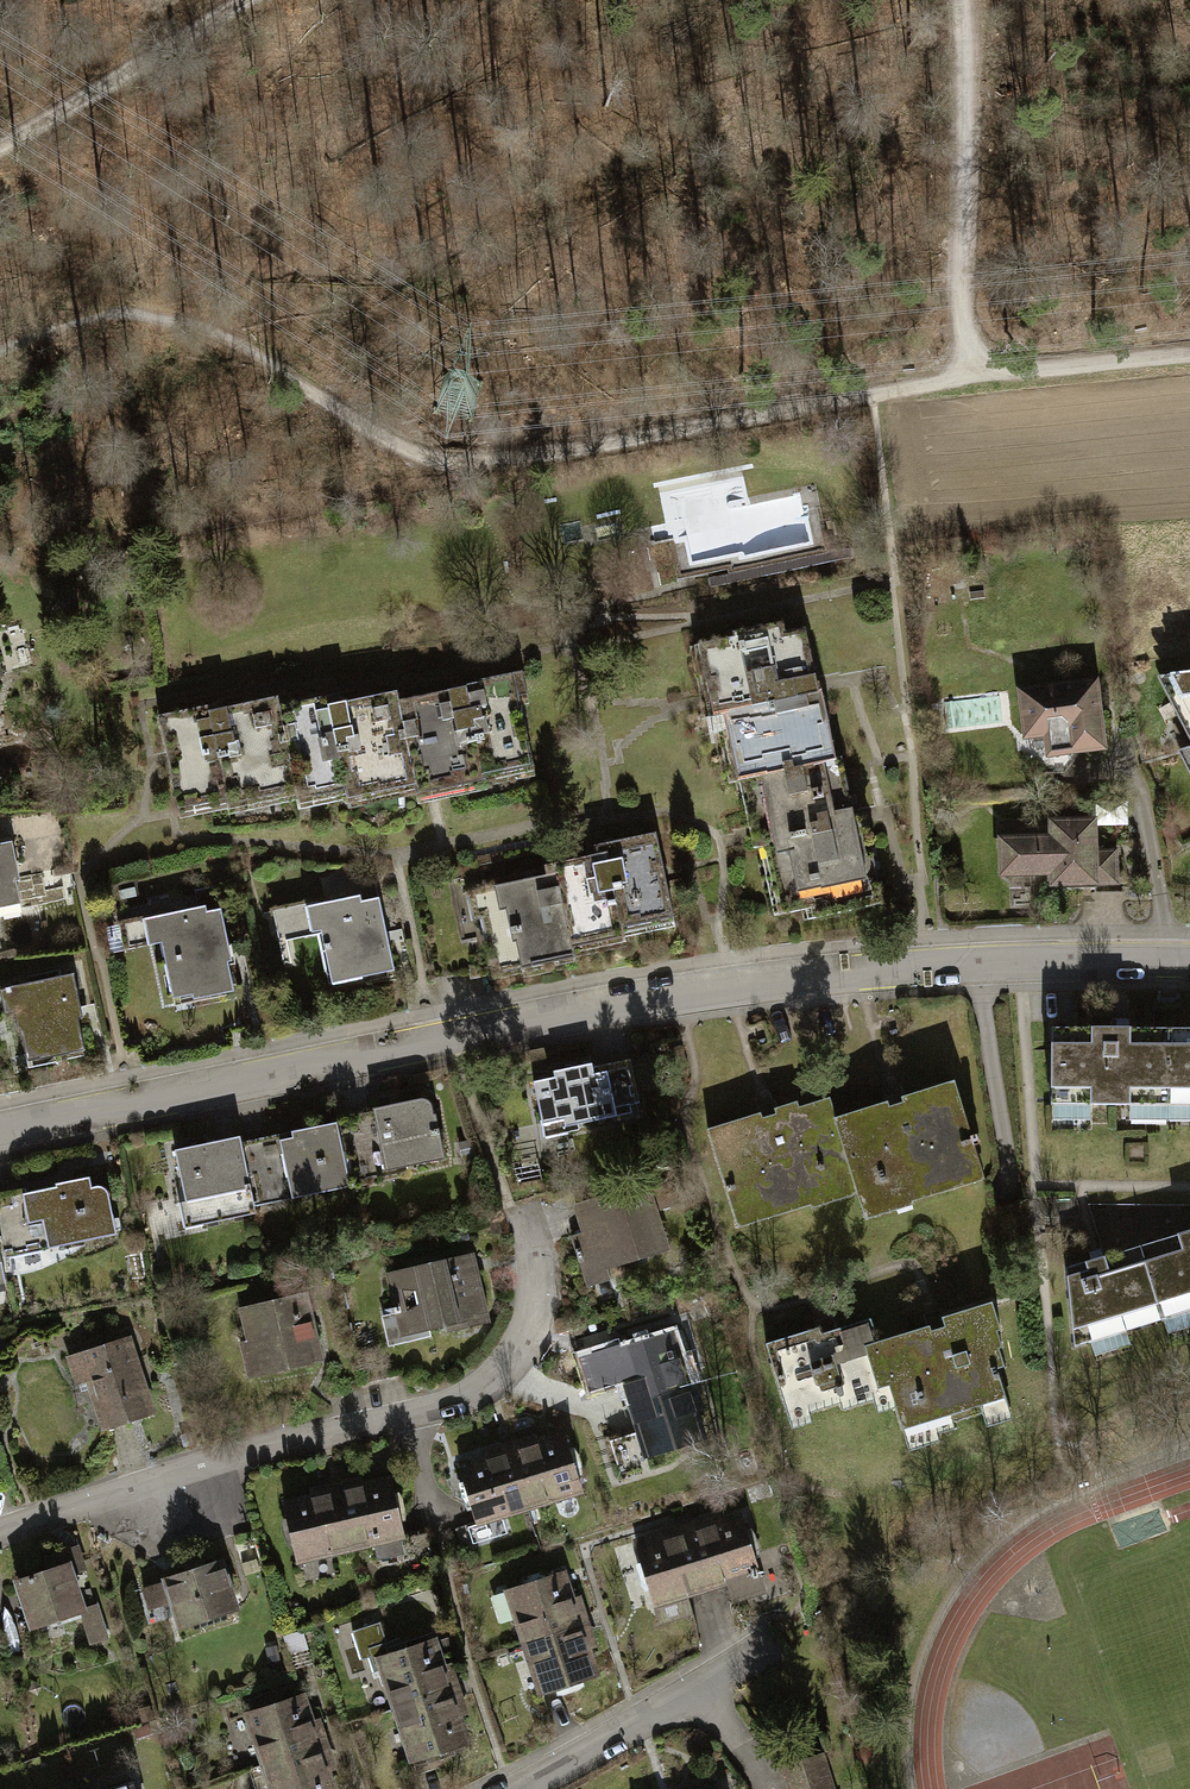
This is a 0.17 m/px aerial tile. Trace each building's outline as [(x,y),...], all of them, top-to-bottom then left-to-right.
[(739,636),(698,645),(713,717),(724,715),(738,779),(745,778),(834,759),(818,686),(814,687),(801,628),(768,635),(765,623),(737,629),(739,636)] [(1166,673),(1189,718),(1189,671),(1166,673)] [(414,789),(532,764),(513,673),(462,683),(463,689),(397,701),(414,784),(414,789)] [(1093,683),(1022,691),(1026,734),(1047,731),(1049,749),(1100,743),(1093,683)] [(346,798),(414,784),(397,701),(395,692),(328,706),(326,696),(276,706),(293,789),(295,798),(344,788),(346,798)] [(224,803),(293,789),(276,706),(274,699),(208,712),(206,705),(156,715),(175,808),(223,798),(224,803)] [(820,915),(880,902),(863,822),(856,823),(841,757),(834,759),(745,778),(760,845),(768,843),(783,913),(818,905),(820,915)] [(1062,879),(1111,878),(1111,853),(1090,853),(1090,824),(1010,826),(1010,840),(1002,841),(1003,871),(1061,870),(1062,879)] [(553,864),(555,873),(570,941),(623,930),(621,920),(672,909),(656,833),(602,845),(604,853),(553,864)] [(18,903),(10,866),(16,865),(11,840),(0,843),(0,906),(18,903)] [(570,941),(555,873),(475,891),(491,964),(517,958),(518,962),(572,950),(570,941)] [(361,976),(394,969),(377,897),(348,904),(346,898),(324,903),(323,899),(296,906),(303,935),(318,932),(328,974),(358,967),(361,976)] [(155,914),(173,1001),(232,989),(224,952),(230,951),(220,900),(155,914)] [(15,1013),(24,1055),(52,1049),(53,1055),(84,1049),(75,1007),(80,1006),(73,972),(3,986),(9,1015),(15,1013)] [(1166,1105),(1167,1030),(1048,1029),(1047,1104),(1166,1105)] [(1167,1030),(1166,1105),(1189,1105),(1189,1030),(1167,1030)] [(532,1081),(541,1123),(563,1118),(564,1126),(630,1112),(628,1104),(638,1102),(631,1066),(592,1074),(590,1064),(551,1072),(552,1077),(532,1081)] [(954,1080),(832,1117),(851,1180),(859,1204),(907,1189),(910,1199),(942,1189),(938,1176),(979,1163),(954,1080)] [(708,1131),(732,1210),(772,1198),(777,1214),(807,1204),(804,1195),(851,1180),(832,1117),(826,1095),(708,1131)] [(373,1120),(337,1128),(344,1164),(381,1156),(384,1170),(441,1158),(429,1097),(371,1109),(373,1120)] [(240,1148),(252,1205),(349,1184),(344,1164),(337,1128),(240,1148)] [(174,1150),(190,1225),(253,1212),(252,1205),(240,1148),(237,1136),(174,1150)] [(0,1198),(0,1257),(115,1232),(107,1194),(105,1190),(102,1186),(96,1185),(90,1186),(88,1175),(53,1183),(53,1186),(0,1198)] [(570,1234),(586,1287),(617,1277),(613,1263),(662,1248),(649,1207),(675,1199),(670,1184),(622,1200),(620,1190),(574,1205),(582,1230),(570,1234)] [(181,1202),(159,1208),(166,1233),(188,1227),(181,1202)] [(1139,1244),(1162,1319),(1189,1311),(1189,1228),(1139,1244)] [(1162,1319),(1139,1244),(1066,1267),(1075,1349),(1162,1319)] [(421,1317),(423,1326),(446,1321),(448,1328),(483,1319),(471,1271),(461,1274),(458,1258),(388,1275),(395,1303),(381,1306),(383,1315),(394,1313),(396,1322),(421,1317)] [(243,1309),(258,1373),(317,1359),(301,1294),(243,1309)] [(992,1303),(875,1341),(889,1385),(903,1429),(949,1414),(951,1421),(1007,1403),(996,1369),(1005,1366),(994,1329),(1000,1327),(992,1303)] [(889,1385),(875,1341),(868,1319),(820,1334),(818,1327),(764,1344),(785,1409),(805,1403),(808,1412),(838,1402),(840,1409),(875,1398),(872,1391),(889,1385)] [(621,1377),(628,1402),(691,1383),(684,1360),(679,1361),(671,1334),(582,1360),(589,1382),(605,1377),(606,1381),(621,1377)] [(103,1427),(149,1414),(127,1339),(69,1356),(76,1382),(88,1378),(103,1427)] [(628,1402),(644,1455),(700,1438),(692,1409),(698,1407),(691,1383),(628,1402)] [(528,1507),(580,1490),(562,1434),(534,1442),(532,1437),(515,1442),(517,1448),(510,1450),(528,1507)] [(475,1523),(528,1507),(510,1450),(503,1452),(501,1446),(483,1452),(484,1458),(458,1466),(475,1523)] [(350,1546),(402,1535),(389,1478),(360,1484),(359,1479),(336,1484),(350,1546)] [(296,1558),(350,1546),(336,1484),(310,1490),(311,1495),(283,1502),(296,1558)] [(711,1518),(685,1526),(704,1587),(725,1581),(731,1599),(762,1589),(739,1516),(713,1525),(711,1518)] [(664,1539),(636,1548),(653,1603),(704,1587),(685,1526),(663,1533),(664,1539)] [(16,1579),(31,1626),(79,1610),(67,1576),(73,1574),(66,1553),(45,1559),(48,1569),(16,1579)] [(163,1579),(179,1626),(235,1607),(219,1561),(163,1579)] [(507,1592),(523,1642),(585,1622),(576,1597),(571,1598),(563,1574),(507,1592)] [(106,1614),(87,1618),(93,1644),(112,1640),(106,1614)] [(394,1708),(455,1688),(448,1663),(442,1665),(434,1639),(401,1650),(397,1637),(385,1641),(378,1621),(368,1624),(376,1646),(365,1649),(372,1671),(381,1668),(394,1708)] [(523,1642),(540,1694),(595,1676),(586,1647),(592,1645),(585,1622),(523,1642)] [(463,1711),(455,1688),(394,1708),(410,1759),(466,1741),(457,1713),(463,1711)] [(246,1714),(262,1764),(324,1744),(316,1720),(311,1722),(302,1695),(246,1714)] [(271,1788),(332,1788),(325,1770),(332,1768),(324,1744),(262,1764),(271,1788)] [(820,1754),(784,1765),(791,1788),(830,1788),(820,1754)]
